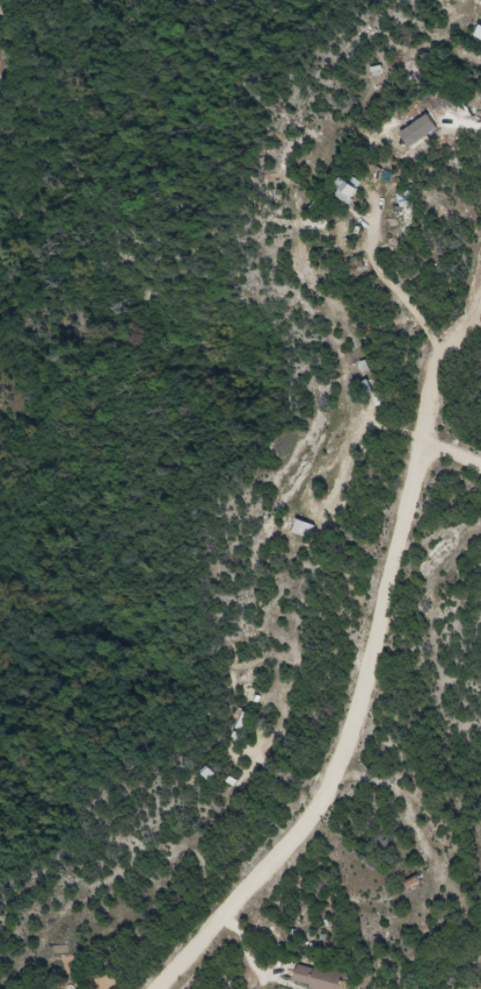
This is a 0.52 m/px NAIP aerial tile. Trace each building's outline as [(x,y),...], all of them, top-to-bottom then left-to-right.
[(341,196),(354,206),(367,190),(355,180),(341,196)] [(57,957),(71,955),(71,948),(56,949),(57,957)] [(303,966),(299,986),(315,988),(351,988),(354,977),(303,966)]
